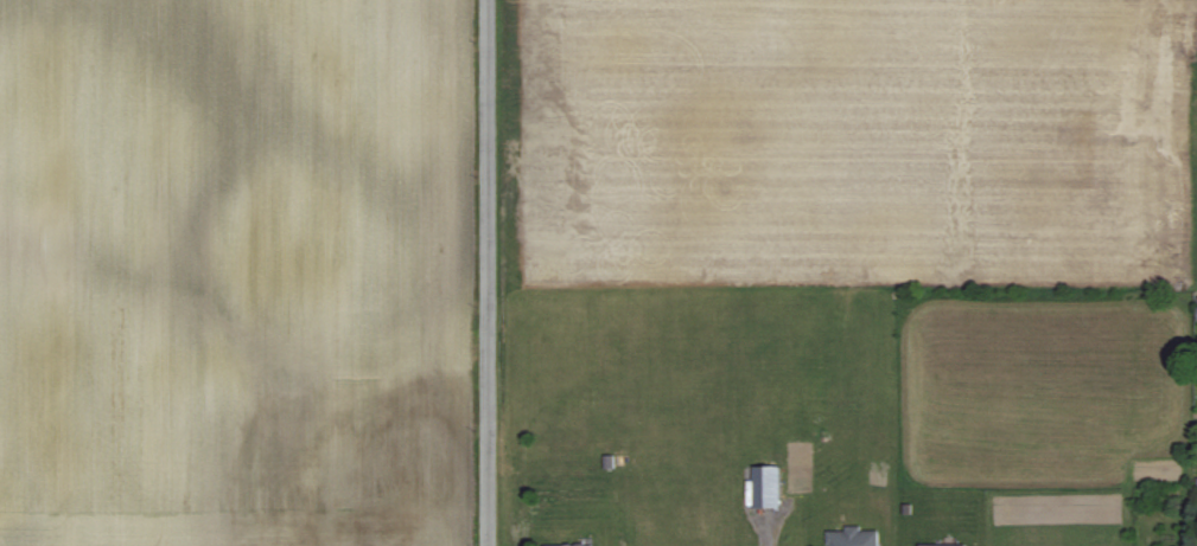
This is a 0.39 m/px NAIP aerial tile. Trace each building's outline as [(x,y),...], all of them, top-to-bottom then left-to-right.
[(878,529),(827,530),(827,545),(878,545),(878,529)]
